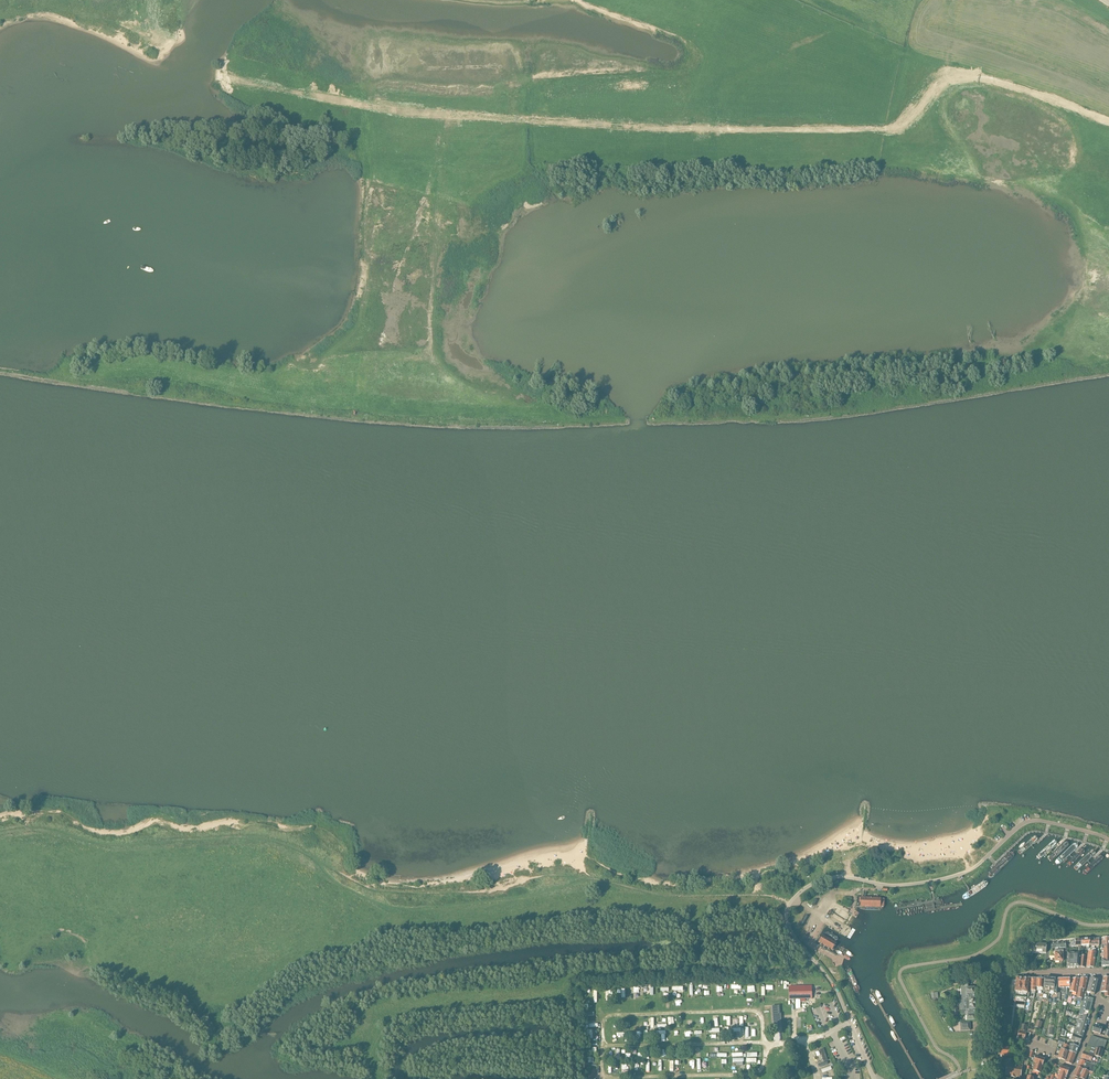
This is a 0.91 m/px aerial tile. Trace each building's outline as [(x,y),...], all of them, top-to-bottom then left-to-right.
[(1018,852),(1022,856),(1042,836),(1038,833),(1018,852)] [(1052,839),(1048,835),(1027,854),(1031,858),(1052,839)] [(1039,854),(1042,858),(1061,841),(1058,837),(1039,854)] [(1072,844),(1067,839),(1046,859),(1050,864),(1072,844)] [(1053,864),(1056,868),(1080,846),(1077,841),(1053,864)] [(1090,848),(1086,844),(1062,865),(1066,870),(1090,848)] [(1079,864),(1083,867),(1100,851),(1096,847),(1079,864)] [(1012,848),(988,873),(993,878),(1017,853),(1012,848)] [(1108,854),(1104,850),(1089,865),(1092,869),(1108,854)] [(990,883),(986,878),(961,895),(965,900),(990,883)] [(859,897),(859,910),(884,910),(884,898),(859,897)] [(805,915),(799,926),(802,927),(803,927),(808,917),(806,915),(805,915)] [(818,942),(833,951),(838,943),(823,934),(818,942)] [(1075,946),(1078,946),(1078,948),(1081,948),(1081,946),(1082,940),(1072,940),(1072,946),(1075,946)] [(1049,950),(1050,943),(1047,942),(1046,945),(1033,944),(1033,945),(1031,945),(1031,948),(1028,947),(1028,956),(1033,956),(1033,953),(1046,955),(1045,962),(1045,969),(1048,969),(1048,963),(1049,963),(1049,957),(1049,956),(1049,950)] [(1065,948),(1065,950),(1065,951),(1067,952),(1067,942),(1050,943),(1049,950),(1052,949),(1057,949),(1065,948)] [(1063,962),(1063,950),(1064,950),(1064,949),(1057,949),(1057,951),(1053,951),(1053,949),(1052,949),(1049,950),(1049,956),(1055,956),(1054,961),(1063,962)] [(1094,967),(1096,952),(1095,949),(1089,949),(1086,968),(1094,967)] [(849,963),(844,965),(853,989),(858,987),(849,963)] [(1016,978),(1016,984),(1015,992),(1027,994),(1029,984),(1030,979),(1016,978)] [(1088,978),(1080,979),(1077,998),(1082,999),(1084,990),(1085,990),(1086,984),(1088,978)] [(1090,978),(1089,984),(1088,985),(1096,987),(1098,980),(1094,979),(1090,978)] [(1050,988),(1049,993),(1049,994),(1054,994),(1057,994),(1058,980),(1050,979),(1050,988)] [(1068,997),(1069,997),(1071,997),(1072,992),(1076,993),(1079,979),(1072,979),(1068,997)] [(968,983),(959,983),(959,987),(963,987),(963,988),(962,988),(962,996),(963,996),(964,1000),(965,1000),(965,1002),(966,1002),(966,1000),(975,999),(974,988),(967,988),(967,987),(968,987),(968,983)] [(1095,994),(1096,987),(1088,985),(1087,992),(1089,993),(1095,994)] [(811,986),(791,987),(792,999),(812,999),(811,986)] [(1093,999),(1088,997),(1084,996),(1082,1003),(1092,1006),(1093,999)] [(959,1004),(959,1006),(960,1010),(964,1009),(964,1006),(966,1006),(966,1010),(975,1010),(975,999),(966,1000),(966,1002),(965,1002),(965,1000),(964,1000),(957,1001),(957,1003),(958,1004),(959,1004)] [(1082,1003),(1079,1014),(1083,1016),(1084,1011),(1089,1012),(1090,1012),(1092,1006),(1082,1003)] [(774,1028),(780,1028),(779,1006),(772,1007),(774,1028)] [(967,1021),(970,1021),(975,1021),(975,1010),(966,1010),(961,1010),(962,1015),(967,1015),(967,1021)] [(1083,1016),(1079,1014),(1078,1019),(1077,1019),(1076,1021),(1077,1021),(1087,1024),(1089,1018),(1083,1016)] [(1036,1021),(1035,1027),(1041,1029),(1043,1022),(1036,1021)] [(1087,1024),(1077,1021),(1075,1027),(1085,1031),(1087,1024)] [(970,1022),(961,1023),(961,1031),(970,1030),(970,1022)] [(1100,1034),(1102,1028),(1094,1026),(1092,1032),(1100,1034)] [(1085,1031),(1075,1027),(1074,1031),(1073,1034),(1082,1037),(1085,1031)] [(1082,1037),(1073,1034),(1071,1041),(1074,1042),(1080,1044),(1082,1037)] [(1107,1041),(1092,1036),(1088,1045),(1096,1048),(1103,1050),(1105,1046),(1107,1041)] [(1069,1046),(1064,1044),(1065,1041),(1060,1040),(1058,1044),(1064,1045),(1063,1050),(1067,1051),(1065,1056),(1066,1057),(1074,1059),(1076,1054),(1068,1051),(1069,1046)] [(1068,1051),(1076,1054),(1080,1044),(1074,1042),(1072,1045),(1070,1044),(1069,1046),(1068,1051)] [(1093,1055),(1101,1058),(1103,1053),(1108,1055),(1108,1054),(1108,1052),(1103,1050),(1096,1048),(1088,1045),(1085,1052),(1093,1055)] [(1010,1048),(1000,1047),(999,1054),(1009,1055),(1010,1048)] [(824,1049),(820,1050),(824,1062),(828,1061),(824,1049)] [(1059,1056),(1054,1055),(1054,1057),(1065,1061),(1066,1057),(1065,1056),(1067,1051),(1063,1050),(1061,1049),(1059,1056)] [(1091,1061),(1093,1055),(1085,1052),(1084,1052),(1081,1058),(1091,1061)] [(745,1058),(743,1058),(743,1054),(733,1053),(732,1061),(745,1062),(745,1058)] [(1036,1063),(1042,1066),(1043,1066),(1045,1059),(1036,1056),(1034,1063),(1036,1063)] [(1066,1057),(1065,1061),(1066,1061),(1066,1062),(1072,1065),(1074,1059),(1066,1057)] [(1093,1062),(1092,1064),(1088,1063),(1085,1062),(1080,1060),(1077,1067),(1089,1071),(1093,1072),(1096,1066),(1096,1064),(1093,1062)] [(1033,1071),(1036,1072),(1039,1073),(1040,1073),(1042,1066),(1036,1063),(1033,1071)] [(1021,1077),(1022,1067),(1007,1065),(1005,1075),(1011,1076),(1011,1077),(1015,1077),(1015,1076),(1021,1077)] [(1067,1076),(1069,1069),(1060,1066),(1058,1073),(1059,1073),(1067,1075),(1067,1076)] [(1074,1077),(1082,1078),(1086,1078),(1089,1071),(1077,1067),(1073,1076),(1074,1077)]
